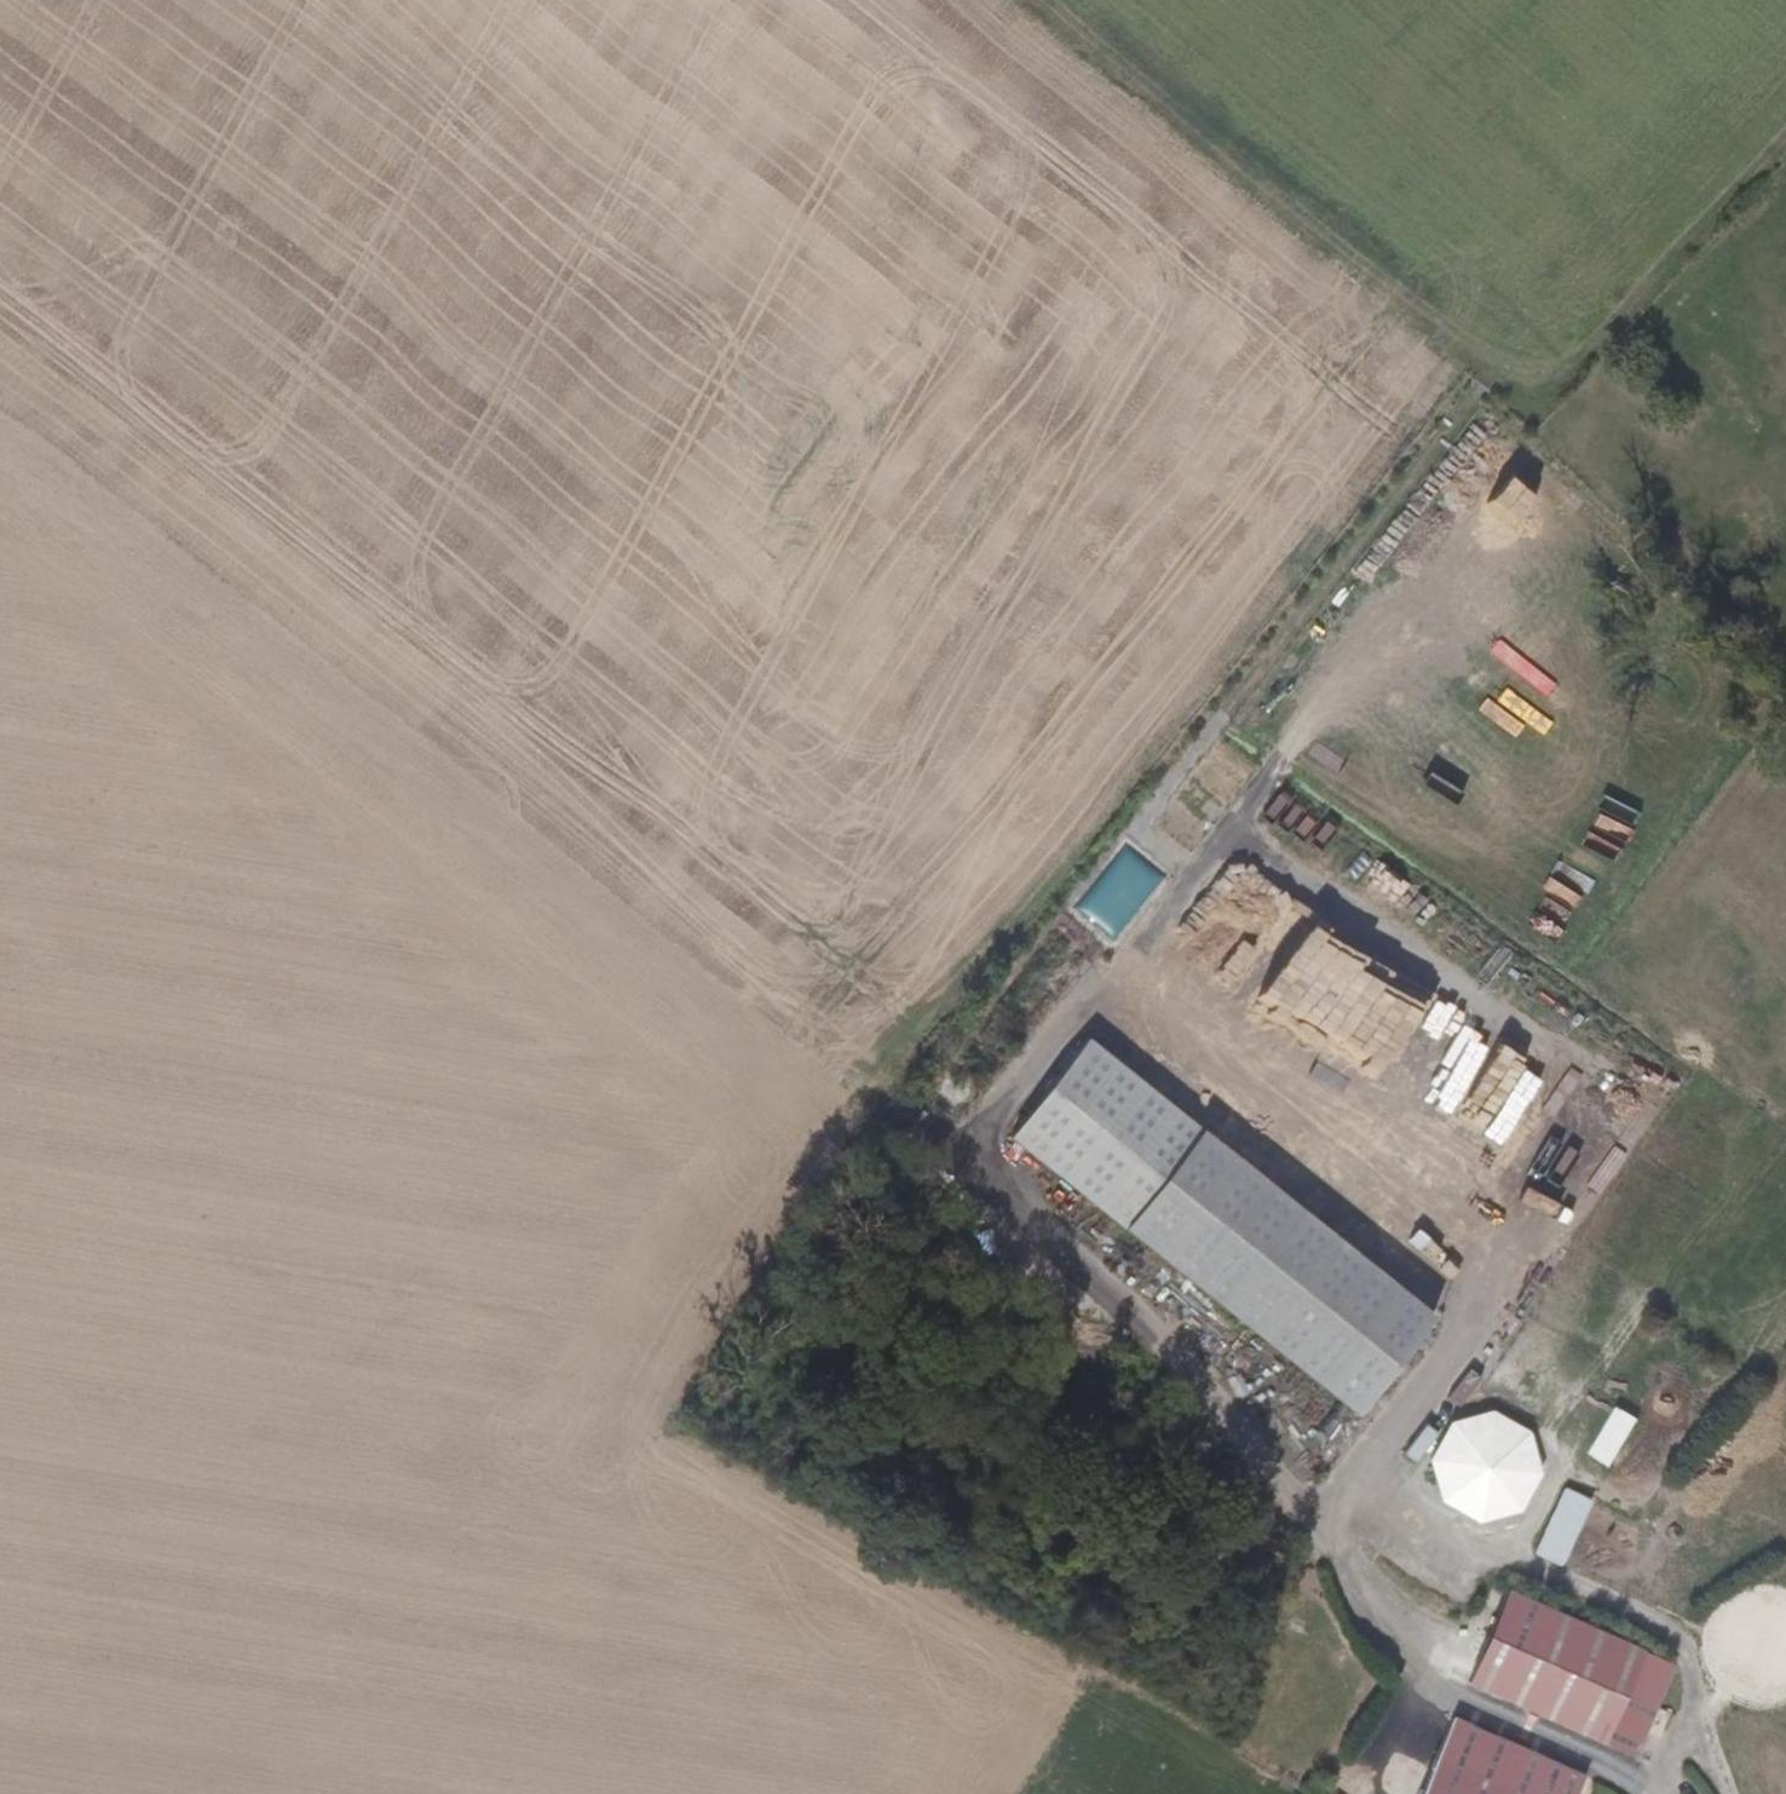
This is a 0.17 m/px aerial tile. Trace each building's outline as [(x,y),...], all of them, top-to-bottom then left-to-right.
[(1406,963),(1377,1006),(1394,1018),(1423,975),(1406,963)] [(1525,1127),(1556,1081),(1484,1033),(1466,1061),(1521,1098),(1509,1116),(1525,1127)] [(1362,1405),(1439,1302),(1196,1123),(1119,1226),(1362,1405)] [(1605,1477),(1632,1430),(1612,1419),(1585,1465),(1605,1477)] [(1453,1453),(1432,1501),(1464,1515),(1485,1467),(1453,1453)] [(1538,1554),(1568,1563),(1588,1494),(1559,1485),(1538,1554)] [(1595,1749),(1633,1659),(1502,1601),(1463,1688),(1595,1749)] [(1414,1793),(1572,1793),(1577,1784),(1445,1725),(1414,1793)]
